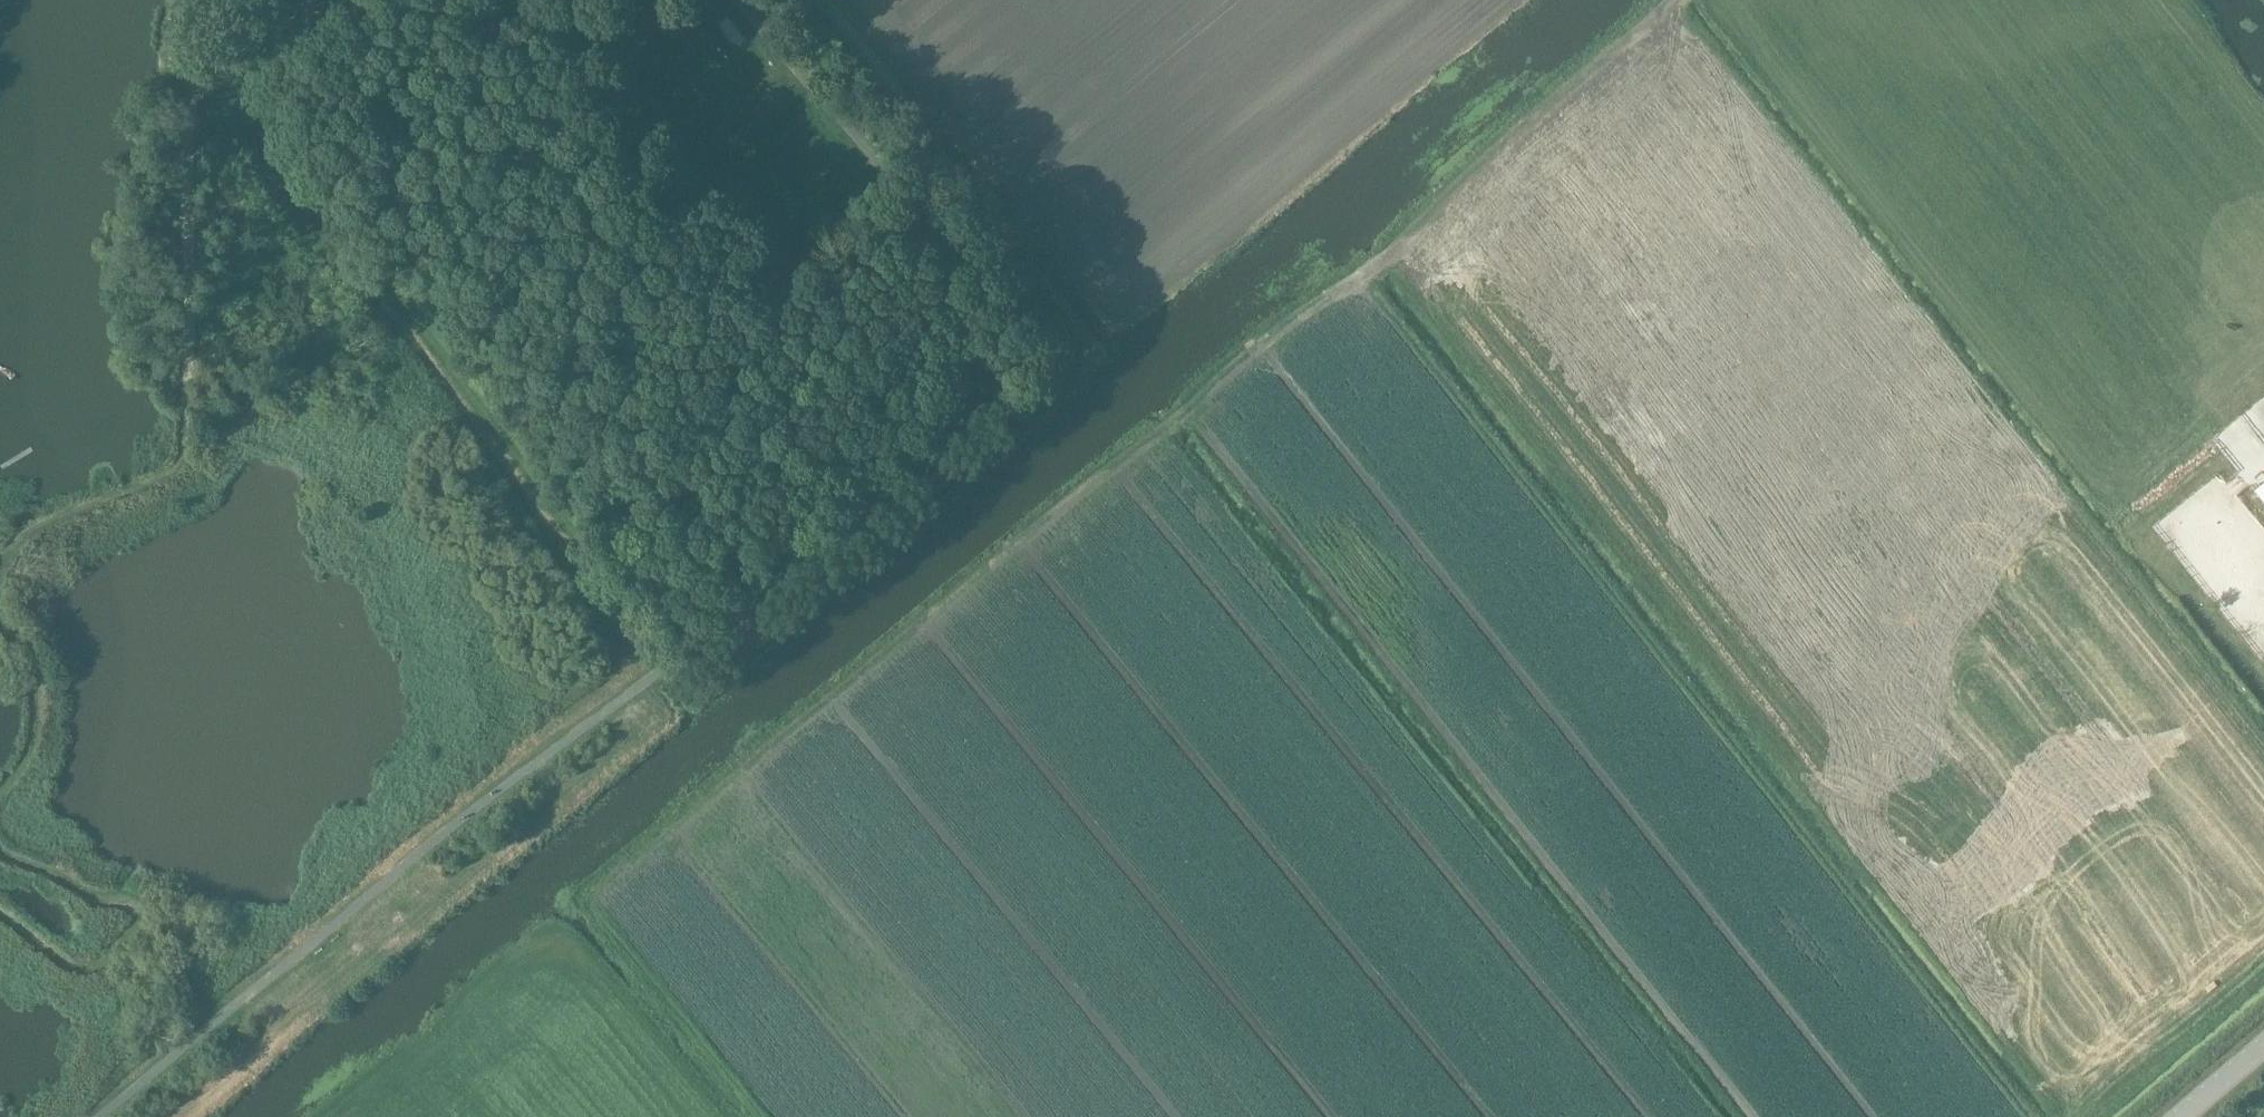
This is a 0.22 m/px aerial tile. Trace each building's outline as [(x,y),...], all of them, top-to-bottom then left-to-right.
[(2215,435),(2221,448),(2239,440),(2233,427),(2215,435)] [(2254,491),(2263,502),(2263,482),(2254,491)]
